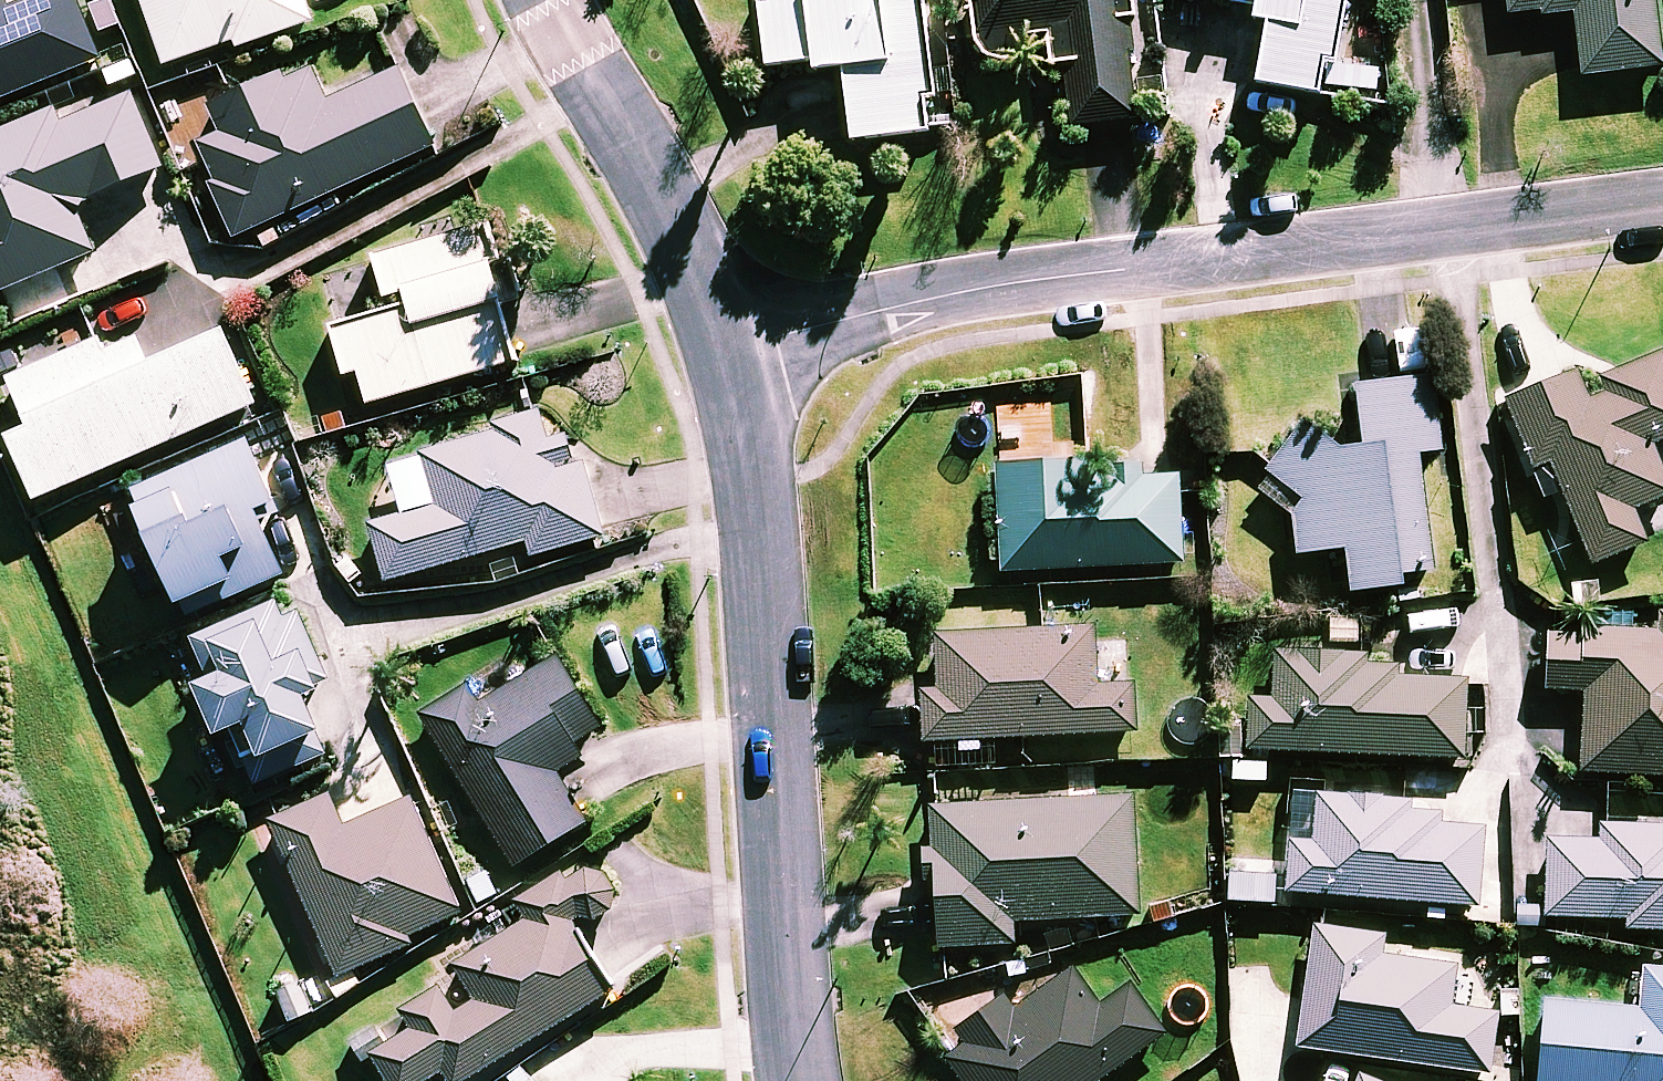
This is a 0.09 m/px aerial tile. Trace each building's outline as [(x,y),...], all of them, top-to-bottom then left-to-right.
[(100,65),(74,0),(54,0),(7,18),(2,4),(0,5),(0,105),(100,65)] [(169,71),(239,47),(242,54),(315,28),(305,0),(144,0),(169,71)] [(768,76),(842,67),(852,150),(938,139),(920,0),(758,0),(768,76)] [(1041,41),(1044,72),(1065,69),(1073,133),(1136,126),(1122,0),(976,0),(984,69),(1019,65),(1017,44),(1041,41)] [(1315,103),(1320,72),(1336,74),(1348,0),(1208,0),(1243,6),(1241,15),(1256,17),(1254,31),(1268,33),(1259,94),(1315,103)] [(1654,0),(1510,0),(1512,23),(1575,16),(1583,83),(1662,74),(1654,0)] [(309,72),(212,116),(223,141),(199,152),(241,244),(436,154),(400,74),(326,108),(309,72)] [(135,100),(68,128),(62,113),(0,140),(0,300),(98,259),(79,213),(167,176),(135,100)] [(413,318),(339,340),(352,386),(370,381),(379,410),(519,369),(503,312),(525,306),(503,229),(377,265),(389,306),(408,301),(413,318)] [(258,412),(226,338),(151,371),(135,335),(13,388),(34,437),(12,447),(39,508),(258,412)] [(1584,391),(1580,380),(1505,409),(1531,475),(1550,468),(1590,572),(1647,550),(1634,517),(1662,505),(1662,479),(1651,448),(1662,444),(1662,361),(1584,391)] [(1357,394),(1360,450),(1319,448),(1304,428),(1265,477),(1293,504),(1299,561),(1344,556),(1349,606),(1404,600),(1403,587),(1434,583),(1421,467),(1442,466),(1438,390),(1357,394)] [(606,544),(571,420),(426,461),(440,511),(375,529),(391,588),(530,548),(534,564),(606,544)] [(277,514),(254,450),(134,494),(180,620),(283,583),(260,520),(277,514)] [(1085,487),(1084,472),(998,476),(1002,578),(1184,571),(1180,483),(1085,487)] [(330,702),(289,605),(191,647),(213,697),(203,702),(223,749),(250,738),(265,771),(326,745),(311,710),(330,702)] [(1552,635),(1550,696),(1586,698),(1582,779),(1662,783),(1662,640),(1552,635)] [(1097,693),(1095,637),(939,643),(941,695),(925,695),(927,748),(1138,739),(1136,691),(1097,693)] [(1372,663),(1276,660),(1274,702),(1248,701),(1247,756),(1465,765),(1468,686),(1398,684),(1399,673),(1372,672),(1372,663)] [(603,735),(559,663),(484,710),(472,691),(423,720),(519,875),(589,832),(550,768),(603,735)] [(349,835),(332,800),(249,839),(265,874),(289,863),(345,983),(415,951),(412,944),(465,919),(413,806),(349,835)] [(1412,808),(1319,802),(1316,850),(1291,848),(1287,900),(1479,913),(1484,827),(1411,822),(1412,808)] [(1140,922),(1134,803),(933,813),(940,954),(1016,951),(1015,928),(1140,922)] [(1601,832),(1600,847),(1551,844),(1545,921),(1627,927),(1627,934),(1662,937),(1662,836),(1601,832)] [(570,875),(521,906),(534,926),(458,973),(480,1008),(458,1021),(442,995),(406,1018),(417,1036),(391,1052),(379,1033),(362,1043),(386,1080),(447,1080),(483,1080),(616,998),(580,939),(601,926),(601,925),(603,924),(607,923),(611,921),(614,918),(617,915),(619,911),(621,907),(622,902),(622,898),(621,894),(619,890),(617,886),(614,883),(611,880),(607,878),(603,876),(599,875),(595,875),(590,876),(586,877),(582,880),(579,882),(576,886),(570,875)] [(1377,938),(1315,930),(1300,1056),(1491,1080),(1499,1020),(1451,1014),(1456,973),(1374,962),(1377,938)] [(1643,973),(1639,1016),(1547,1007),(1540,1080),(1662,1080),(1662,975),(1643,973)] [(335,1006),(321,978),(280,999),(294,1027),(335,1006)] [(1071,978),(1014,1017),(1006,1005),(940,1052),(961,1080),(1110,1080),(1163,1043),(1129,994),(1098,1016),(1071,978)]
